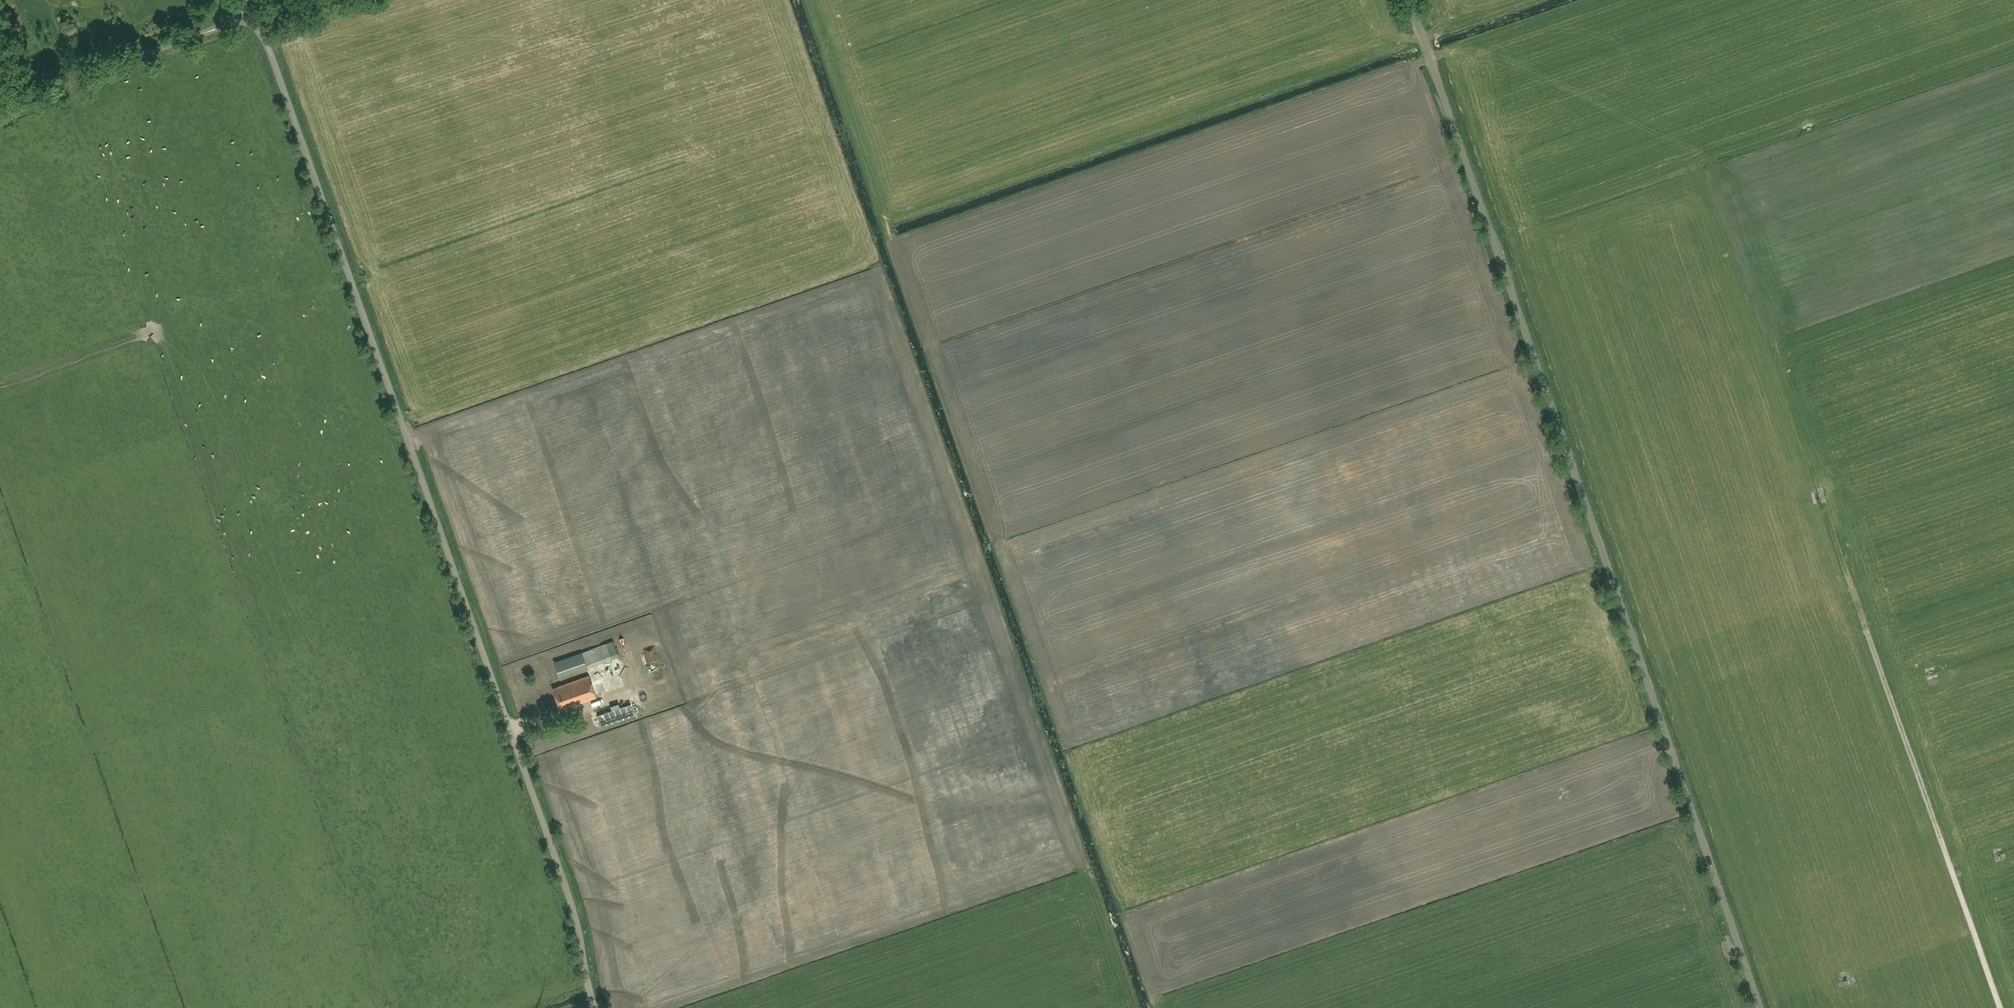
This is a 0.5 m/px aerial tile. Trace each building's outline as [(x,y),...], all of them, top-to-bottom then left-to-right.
[(581,653),(555,662),(561,679),(587,670),(586,668),(620,657),(613,641),(581,653)] [(532,678),(547,672),(543,663),(528,670),(532,678)] [(599,674),(604,690),(616,687),(611,671),(599,674)] [(589,675),(552,688),(559,709),(596,696),(589,675)]
